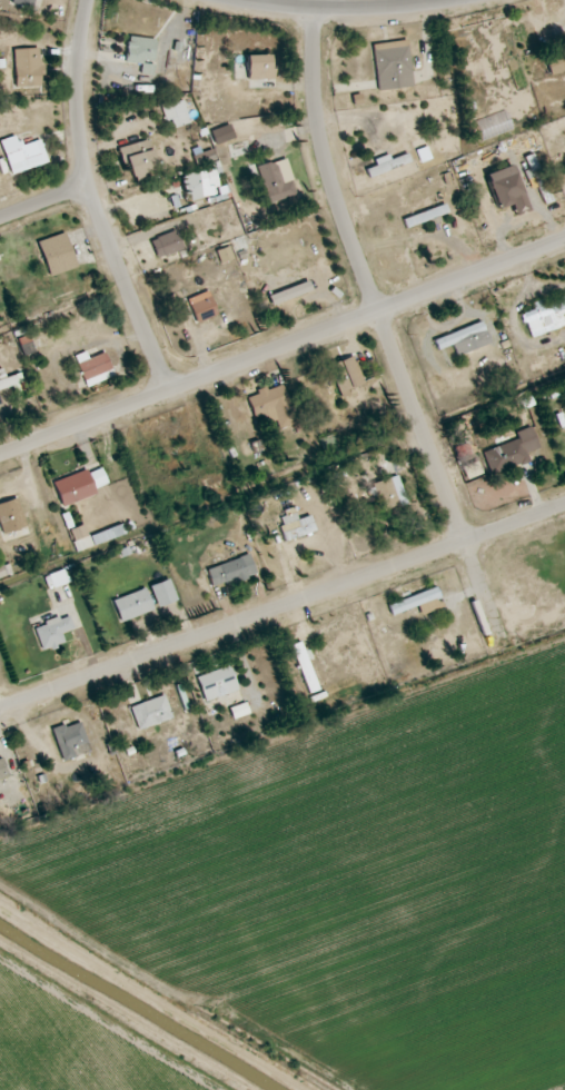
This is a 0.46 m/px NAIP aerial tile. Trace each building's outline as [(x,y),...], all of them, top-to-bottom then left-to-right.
[(156,39),(127,36),(125,62),(140,64),(139,74),(152,75),(156,39)] [(413,86),(407,40),(371,45),(377,91),(413,86)] [(552,77),(564,71),(564,46),(542,56),(552,77)] [(41,86),(40,48),(13,49),(14,87),(41,86)] [(246,80),(271,79),(270,55),(246,56),(246,80)] [(192,79),(192,71),(174,70),(173,93),(184,93),(184,79),(192,79)] [(183,99),(161,103),(164,121),(171,120),(173,128),(189,124),(183,99)] [(16,135),(0,140),(0,141),(11,175),(48,163),(40,140),(20,146),(16,135)] [(119,148),(128,178),(156,170),(148,140),(119,148)] [(216,160),(213,149),(192,155),(195,166),(216,160)] [(373,159),(375,167),(366,169),(368,176),(410,165),(407,154),(390,159),(389,155),(373,159)] [(282,183),(274,160),(256,168),(270,204),(295,194),(290,180),(282,183)] [(511,204),(514,215),(527,211),(513,165),(484,173),(495,209),(511,204)] [(184,172),(185,199),(216,198),(215,171),(184,172)] [(405,226),(447,215),(445,206),(402,217),(405,226)] [(157,259),(182,250),(175,230),(150,239),(157,259)] [(50,277),(77,267),(64,232),(37,242),(50,277)] [(233,259),(228,246),(216,250),(220,264),(233,259)] [(271,305),(311,291),(308,281),(268,296),(271,305)] [(187,299),(196,323),(217,315),(208,291),(187,299)] [(544,304),(543,299),(531,303),(533,309),(522,313),(530,337),(564,326),(564,297),(544,304)] [(433,339),(437,350),(453,344),(457,355),(490,343),(482,322),(433,339)] [(88,386),(114,375),(104,352),(88,359),(85,352),(75,356),(88,386)] [(364,385),(353,356),(321,368),(328,385),(335,383),(340,394),(364,385)] [(17,387),(15,375),(5,378),(3,369),(0,370),(0,390),(17,387)] [(253,418),(261,416),(264,424),(276,421),(278,429),(293,424),(283,384),(257,391),(258,394),(248,397),(253,418)] [(481,451),(489,474),(529,461),(526,453),(538,449),(531,427),(515,432),(517,440),(481,451)] [(337,449),(332,434),(319,438),(324,454),(337,449)] [(96,494),(94,488),(107,484),(102,468),(88,473),(87,469),(52,482),(61,507),(96,494)] [(370,483),(376,510),(396,506),(390,478),(370,483)] [(26,527),(16,498),(0,503),(0,530),(1,534),(26,527)] [(279,527),(284,542),(315,531),(310,516),(279,527)] [(94,545),(124,533),(121,524),(90,536),(94,545)] [(255,574),(248,554),(206,569),(213,589),(255,574)] [(157,608),(176,601),(168,579),(149,586),(157,608)] [(391,615),(417,606),(421,615),(443,607),(436,587),(387,604),(391,615)] [(121,623),(153,610),(145,588),(112,600),(121,623)] [(61,633),(73,629),(69,616),(34,626),(41,651),(64,644),(61,633)] [(290,645),(309,693),(319,690),(300,642),(290,645)] [(204,702),(238,690),(229,665),(196,677),(204,702)] [(137,729),(172,719),(164,695),(130,706),(137,729)] [(52,730),(62,761),(90,751),(80,720),(52,730)]
